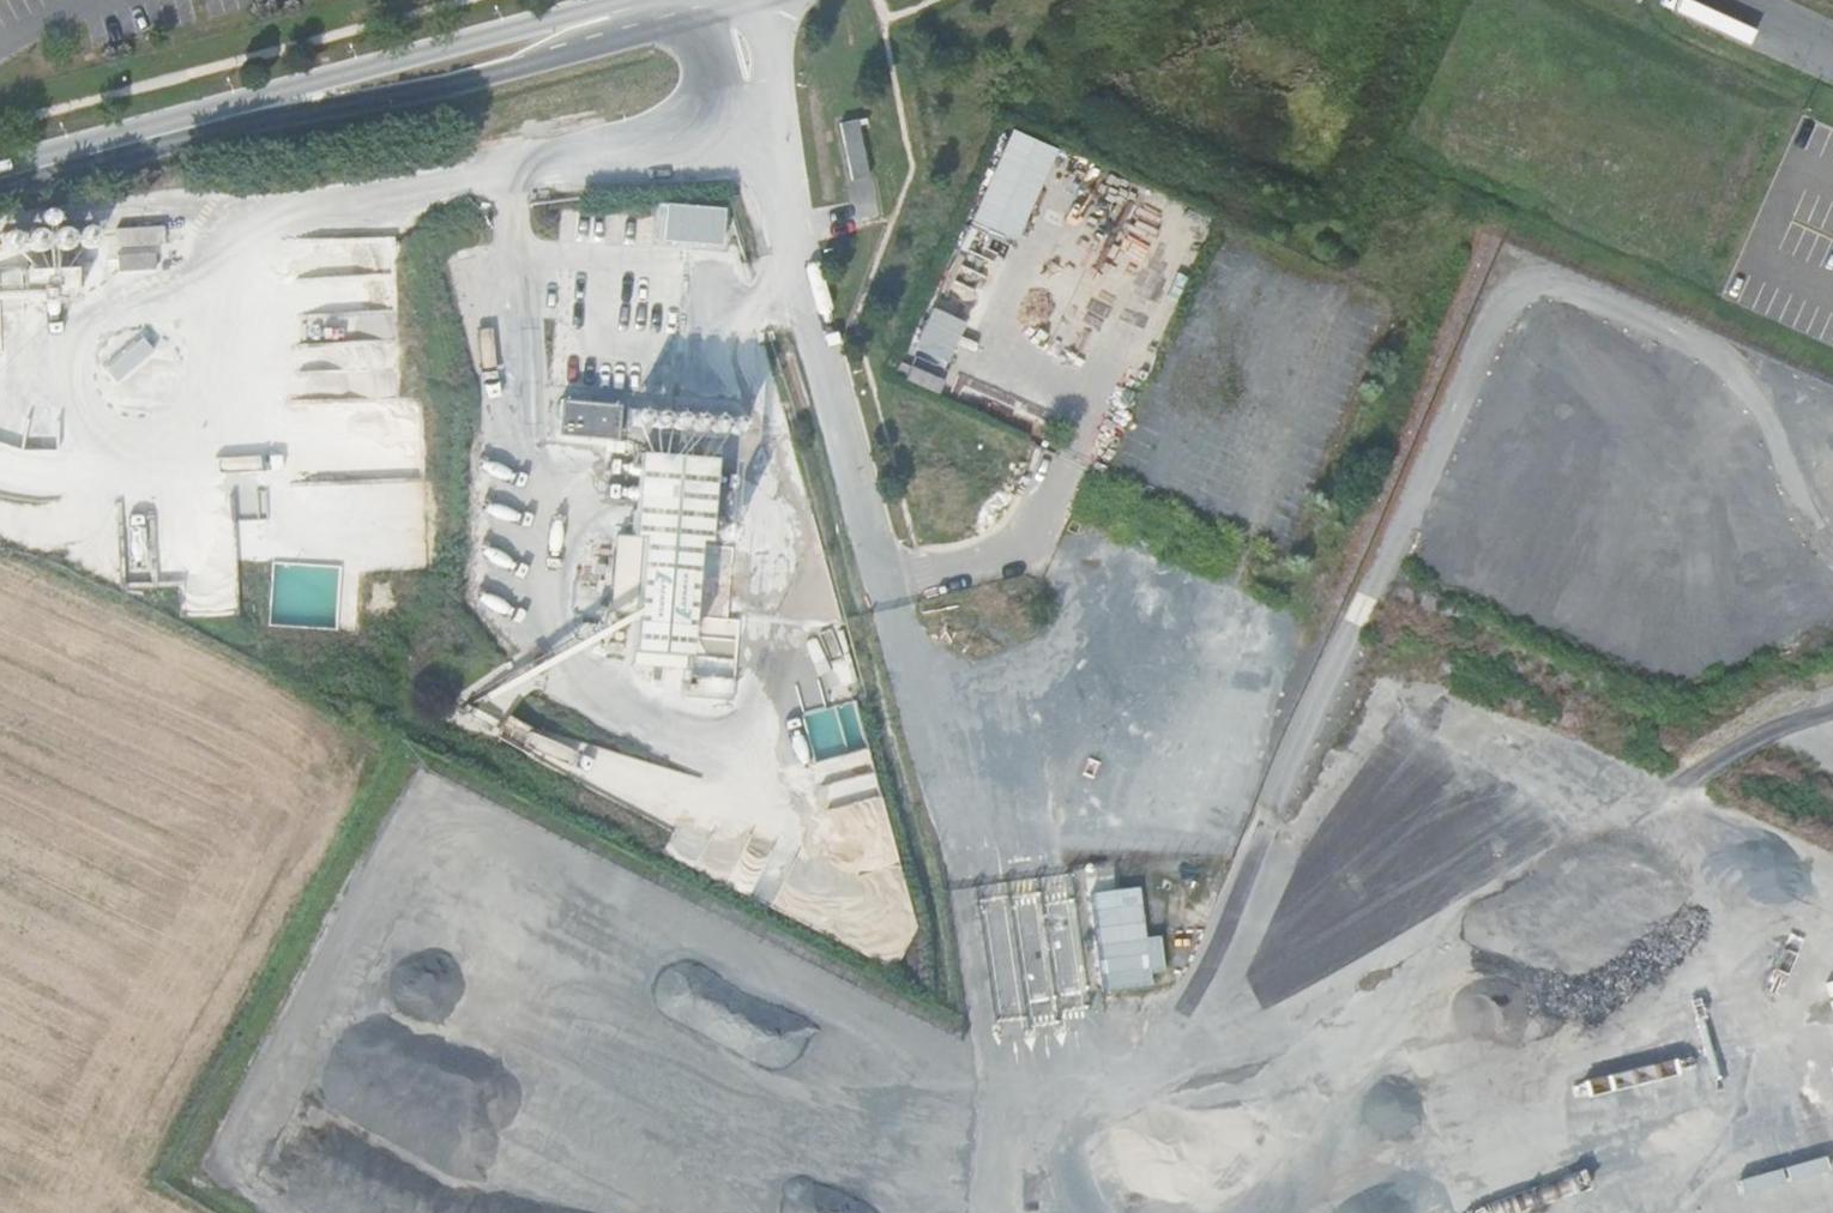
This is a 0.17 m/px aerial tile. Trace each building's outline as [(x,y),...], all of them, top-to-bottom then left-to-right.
[(0,232),(0,252),(94,248),(93,227),(0,232)] [(70,270),(19,272),(21,305),(71,303),(70,270)] [(1527,387),(1513,384),(1510,399),(1523,402),(1527,387)]
